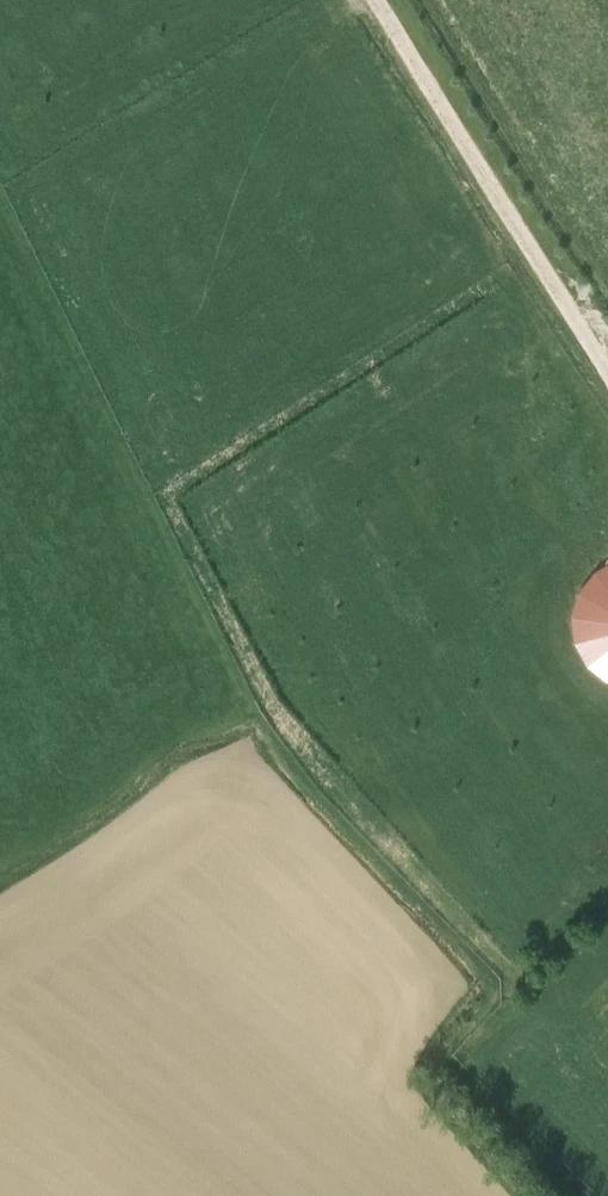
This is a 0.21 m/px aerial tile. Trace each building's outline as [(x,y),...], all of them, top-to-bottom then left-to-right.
[(597,575),(582,594),(575,618),(577,641),(589,663),(607,678),(607,569),(597,575)]
